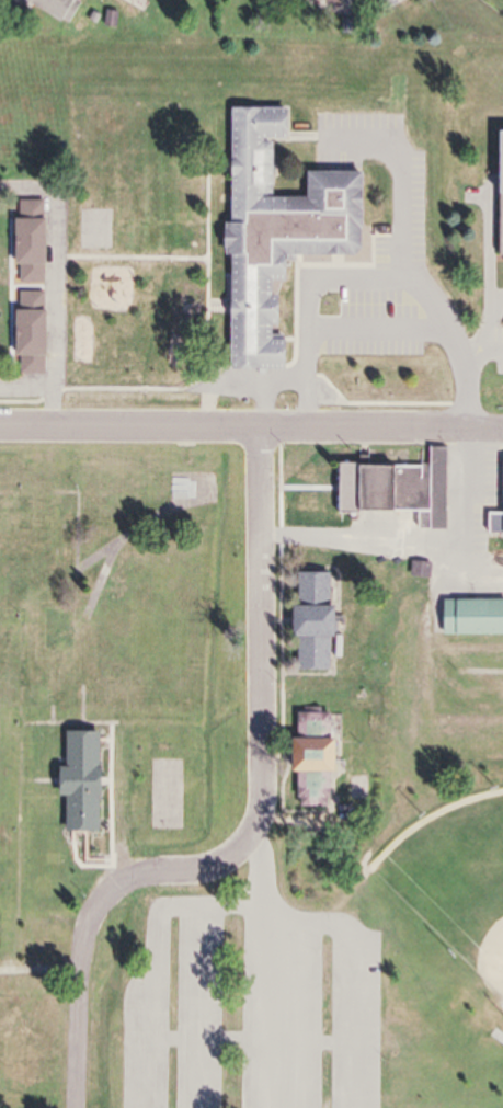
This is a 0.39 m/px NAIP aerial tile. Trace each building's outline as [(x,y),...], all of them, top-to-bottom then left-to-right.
[(53,27),(70,0),(10,0),(53,27)] [(343,0),(319,0),(339,9),(343,0)] [(373,10),(385,5),(383,0),(369,0),(373,10)] [(226,372),(280,371),(280,335),(267,336),(267,326),(271,326),(270,282),(282,282),(281,257),(356,257),(355,172),(301,173),(301,198),(269,198),(269,139),(283,139),(282,108),(227,109),(228,224),(218,224),(219,257),(224,257),(226,372)] [(502,258),(502,131),(492,131),(493,258),(502,258)] [(25,283),(54,283),(54,201),(25,201),(25,283)] [(26,374),(56,374),(55,309),(51,309),(51,292),(26,292),(26,374)] [(446,530),(445,449),(425,449),(425,467),(331,467),(331,514),(424,513),(424,531),(446,530)] [(499,459),(499,515),(485,515),(485,536),(502,536),(502,459),(499,459)] [(428,565),(410,565),(410,579),(428,579),(428,565)] [(284,606),(284,639),(293,639),(293,671),(327,671),(327,574),(293,574),(293,606),(284,606)] [(439,636),(502,636),(502,601),(439,601),(439,636)] [(286,773),(293,773),(293,808),(326,808),(327,712),(286,712),(286,773)] [(61,833),(94,834),(96,733),(63,733),(62,769),(52,769),(52,797),(62,797),(61,833)]
